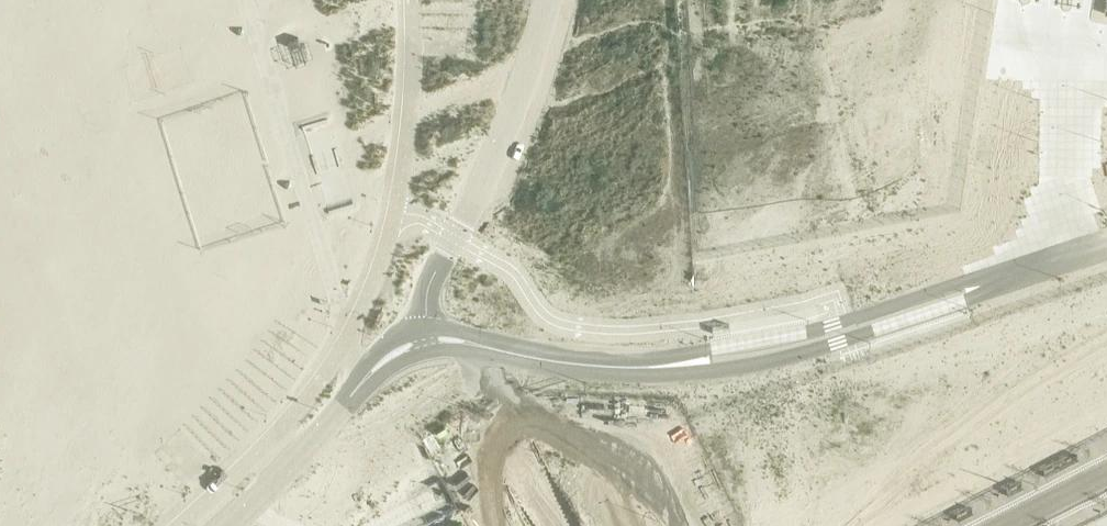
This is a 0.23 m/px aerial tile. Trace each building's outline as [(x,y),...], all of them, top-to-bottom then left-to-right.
[(270,359),(276,379),(303,372),(297,351),(270,359)] [(1089,362),(1092,371),(1106,367),(1106,358),(1089,362)]
